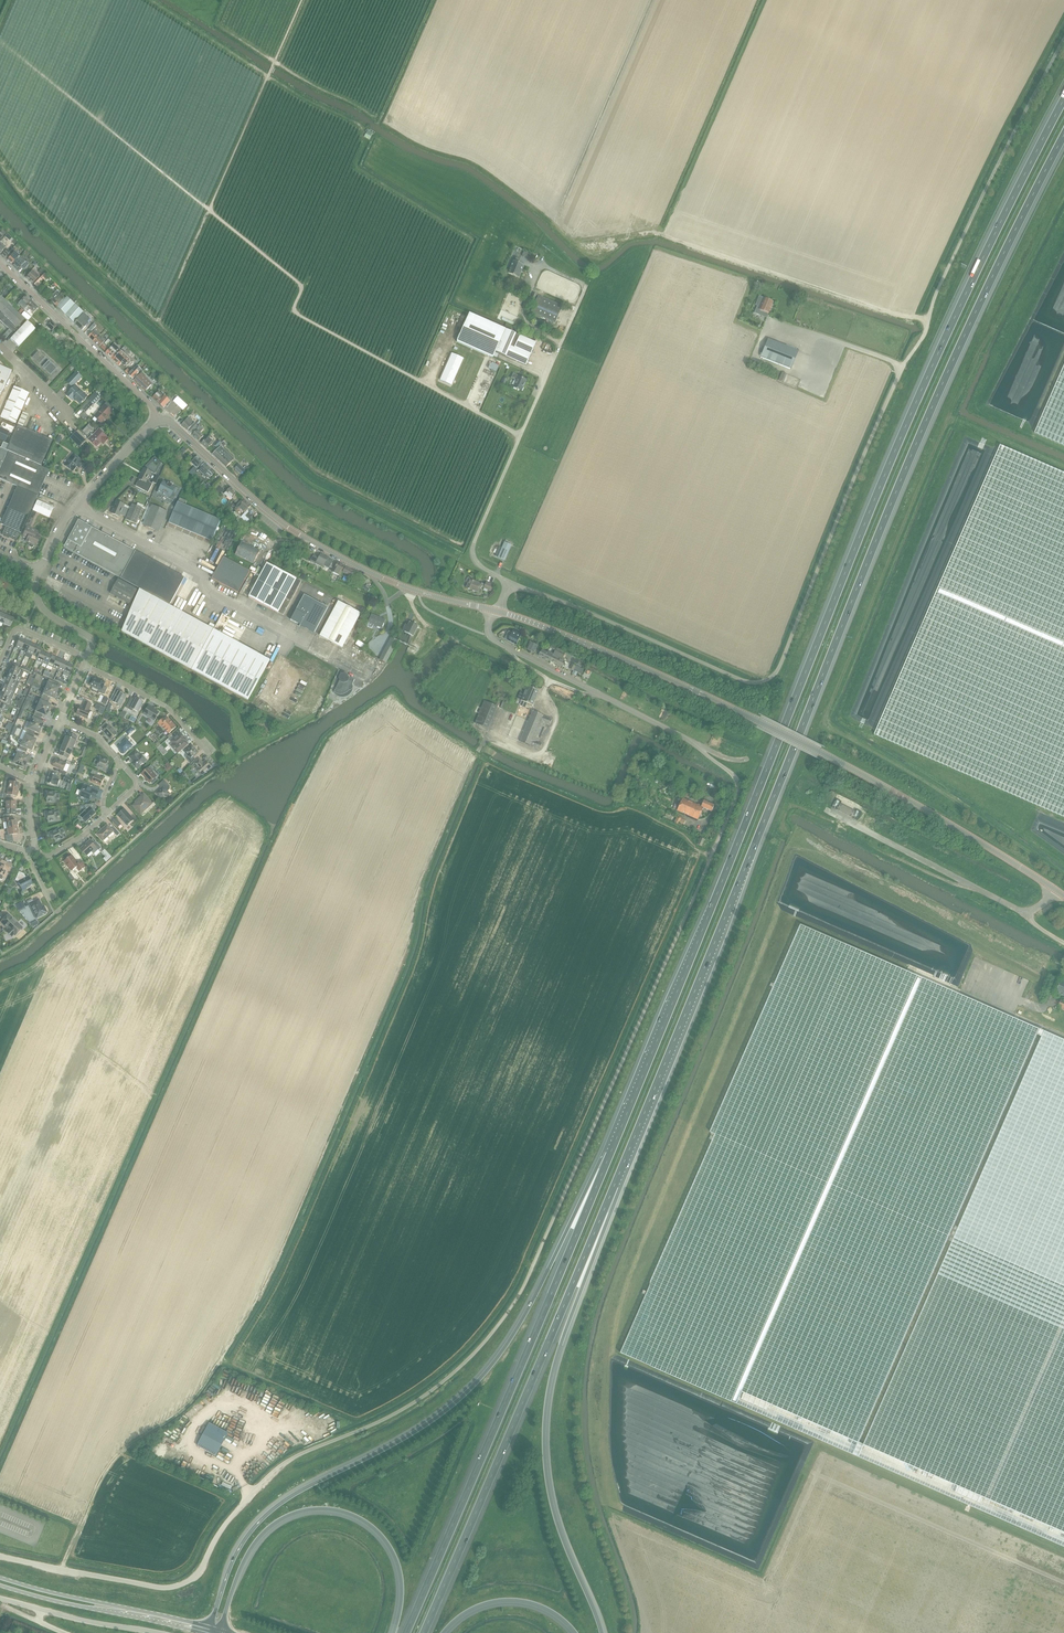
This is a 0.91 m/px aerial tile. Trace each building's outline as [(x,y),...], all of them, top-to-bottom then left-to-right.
[(2,255),(7,260),(12,255),(14,252),(12,250),(9,252),(7,250),(2,255)] [(517,255),(526,260),(530,255),(520,250),(517,255)] [(7,260),(11,264),(16,260),(17,260),(20,257),(14,252),(12,255),(7,260)] [(24,270),(28,266),(29,264),(26,262),(25,262),(20,257),(17,260),(16,260),(11,264),(18,270),(21,267),(24,270)] [(514,258),(508,274),(509,274),(514,276),(519,278),(524,266),(519,263),(518,263),(517,263),(519,260),(518,258),(516,257),(514,258)] [(33,284),(39,277),(32,271),(26,278),(33,284)] [(40,279),(34,285),(39,290),(46,283),(43,281),(47,276),(44,274),(40,279)] [(54,296),(50,300),(57,307),(65,299),(58,291),(54,296)] [(1,312),(0,313),(0,321),(12,332),(25,319),(8,304),(1,297),(0,297),(0,296),(0,311),(1,312)] [(26,296),(22,300),(19,303),(25,309),(27,306),(28,306),(32,302),(26,296)] [(531,312),(556,323),(563,307),(538,296),(531,312)] [(757,306),(754,313),(762,316),(764,312),(768,314),(773,302),(768,300),(761,297),(759,296),(755,305),(757,306)] [(75,323),(84,313),(67,297),(65,299),(57,307),(75,323)] [(28,306),(24,310),(28,313),(30,311),(32,312),(33,311),(34,313),(38,308),(32,302),(28,306)] [(82,331),(86,327),(87,326),(84,324),(86,322),(88,323),(91,319),(84,313),(75,323),(82,331)] [(533,341),(506,329),(470,313),(456,342),(493,358),(494,357),(498,358),(499,355),(495,353),(496,351),(526,365),(533,350),(536,343),(533,341)] [(448,319),(445,325),(451,328),(454,322),(448,319)] [(57,326),(53,321),(48,327),(52,331),(57,326)] [(27,322),(14,335),(10,339),(18,347),(35,329),(27,322)] [(89,337),(94,342),(100,336),(100,335),(95,330),(89,337)] [(449,333),(443,330),(437,343),(443,345),(449,333)] [(100,347),(103,343),(105,341),(100,336),(94,342),(100,347)] [(791,369),(797,356),(799,351),(768,339),(761,357),(791,369)] [(111,347),(109,349),(106,353),(112,359),(118,353),(111,347)] [(441,350),(435,348),(429,360),(435,363),(441,350)] [(46,358),(39,351),(33,358),(40,364),(46,358)] [(124,366),(128,362),(130,360),(121,351),(113,360),(119,366),(122,363),(124,366)] [(452,354),(440,380),(452,385),(464,359),(452,354)] [(479,365),(467,360),(456,387),(467,392),(479,365)] [(49,361),(43,367),(51,375),(57,368),(49,361)] [(433,368),(427,365),(421,377),(427,380),(433,368)] [(11,371),(0,366),(0,397),(11,371)] [(133,379),(137,375),(141,370),(138,367),(135,370),(135,369),(129,375),(133,379)] [(1035,433),(1063,446),(1063,367),(1035,433)] [(72,387),(76,383),(82,376),(77,372),(67,382),(72,387)] [(787,374),(781,372),(778,380),(784,382),(787,374)] [(138,377),(134,380),(139,385),(140,386),(146,380),(147,378),(142,373),(140,374),(138,377)] [(511,378),(514,379),(516,380),(513,387),(521,391),(527,380),(513,374),(511,378)] [(146,380),(140,386),(146,391),(151,385),(146,380)] [(14,386),(12,392),(0,417),(16,423),(29,393),(14,386)] [(80,404),(84,400),(87,397),(75,386),(74,388),(67,395),(72,400),(73,398),(76,401),(76,400),(80,404)] [(159,391),(156,394),(153,398),(163,408),(170,401),(165,396),(164,396),(159,391)] [(478,391),(475,404),(488,407),(491,395),(478,391)] [(95,393),(88,400),(90,402),(93,405),(100,398),(95,393)] [(86,413),(89,409),(93,405),(90,402),(88,400),(81,408),(86,413)] [(94,416),(101,423),(106,418),(107,418),(112,412),(105,405),(94,416)] [(23,413),(15,430),(8,445),(7,445),(8,444),(4,442),(1,449),(5,451),(5,450),(6,450),(41,466),(53,441),(41,435),(23,427),(28,415),(23,413)] [(189,417),(182,425),(191,434),(198,426),(189,417)] [(90,424),(83,431),(88,436),(95,428),(90,424)] [(193,435),(199,441),(203,436),(200,433),(203,430),(200,426),(197,429),(198,430),(193,435)] [(5,442),(9,432),(0,428),(0,440),(5,442)] [(99,429),(89,440),(97,447),(101,442),(104,444),(109,439),(106,437),(107,436),(99,429)] [(76,432),(70,438),(80,447),(86,441),(76,432)] [(201,444),(207,449),(213,443),(212,442),(214,440),(213,438),(212,437),(211,437),(211,436),(210,435),(208,437),(201,444)] [(213,454),(227,468),(235,459),(221,446),(213,454)] [(1000,446),(875,735),(1063,817),(1063,473),(1000,446)] [(3,519),(0,524),(5,526),(2,534),(17,541),(20,533),(21,533),(37,496),(49,470),(8,452),(0,471),(0,479),(17,486),(3,519)] [(204,462),(197,456),(194,454),(191,457),(194,460),(191,463),(197,469),(200,466),(204,462)] [(65,465),(68,468),(73,471),(78,464),(81,466),(84,463),(73,455),(65,465)] [(201,467),(199,470),(205,476),(206,475),(209,478),(214,473),(210,470),(211,469),(205,463),(201,467)] [(245,470),(239,465),(235,469),(241,474),(245,470)] [(147,481),(149,477),(152,472),(144,468),(139,479),(135,486),(148,493),(153,484),(147,481)] [(159,490),(157,493),(170,499),(173,501),(177,494),(179,490),(168,484),(163,481),(159,490)] [(218,486),(215,490),(219,494),(223,490),(218,486)] [(231,500),(233,497),(237,493),(231,487),(224,494),(231,500)] [(169,523),(212,541),(221,520),(185,505),(187,501),(180,498),(178,502),(169,523)] [(37,500),(27,523),(27,524),(31,525),(37,512),(49,518),(53,508),(37,500)] [(245,513),(247,510),(249,508),(251,506),(245,500),(239,507),(245,513)] [(143,508),(138,506),(132,504),(130,509),(124,507),(125,505),(117,501),(111,513),(120,517),(121,514),(127,516),(126,520),(136,524),(143,508)] [(168,511),(149,503),(138,527),(157,536),(168,511)] [(140,589),(122,631),(248,700),(270,660),(214,629),(170,605),(185,578),(168,569),(152,560),(79,520),(64,547),(140,589)] [(27,527),(23,536),(28,538),(26,541),(30,543),(29,545),(29,546),(32,547),(33,547),(34,545),(36,546),(40,536),(36,535),(37,532),(28,528),(27,527)] [(253,564),(258,556),(260,551),(242,542),(235,555),(253,564)] [(512,545),(504,542),(502,548),(498,557),(505,560),(512,545)] [(305,555),(310,558),(313,552),(308,549),(305,555)] [(324,566),(328,558),(321,554),(319,558),(314,555),(311,562),(316,564),(323,568),(324,566)] [(250,572),(229,560),(224,557),(212,579),(238,593),(250,572)] [(329,568),(330,566),(333,561),(328,558),(324,566),(329,568)] [(301,581),(281,571),(267,563),(249,597),(278,613),(279,612),(283,615),(286,610),(301,581)] [(339,576),(342,571),(345,566),(338,563),(333,572),(339,576)] [(346,567),(343,572),(352,576),(355,571),(346,567)] [(467,583),(468,583),(466,588),(478,593),(481,586),(484,587),(484,588),(491,591),(494,585),(486,582),(485,585),(482,584),(472,580),(472,579),(469,578),(467,578),(466,581),(467,583)] [(118,579),(110,594),(130,604),(138,590),(118,579)] [(314,633),(317,628),(328,608),(304,595),(291,620),(300,625),(300,626),(300,625),(314,633)] [(338,601),(320,636),(342,648),(361,613),(338,601)] [(382,628),(383,625),(385,620),(372,614),(368,622),(374,625),(373,627),(376,628),(377,626),(382,628)] [(14,619),(7,616),(4,624),(10,627),(14,619)] [(410,635),(413,636),(418,626),(410,622),(408,625),(406,624),(403,630),(405,631),(405,632),(410,635)] [(514,629),(508,641),(516,645),(522,633),(514,629)] [(391,637),(380,659),(386,663),(398,641),(391,637)] [(21,650),(25,641),(19,639),(16,648),(21,650)] [(21,650),(27,653),(31,644),(25,641),(21,650)] [(533,652),(537,645),(531,643),(528,650),(533,652)] [(27,653),(32,655),(36,646),(31,644),(27,653)] [(36,646),(32,655),(37,657),(38,657),(40,651),(42,648),(36,646)] [(550,661),(552,655),(553,654),(548,651),(547,653),(542,650),(539,655),(550,661)] [(552,655),(550,661),(560,667),(565,659),(563,658),(564,655),(555,650),(553,654),(552,655)] [(36,660),(42,663),(46,654),(40,651),(38,657),(37,657),(36,660)] [(364,653),(361,659),(372,664),(375,658),(364,653)] [(46,654),(42,663),(47,665),(51,656),(46,654)] [(51,656),(47,665),(53,668),(57,659),(51,656)] [(57,659),(53,668),(58,670),(62,661),(57,659)] [(62,661),(58,670),(64,672),(67,663),(62,661)] [(67,663),(64,672),(63,675),(68,677),(73,666),(67,663)] [(569,669),(573,671),(574,671),(577,673),(579,673),(581,669),(576,666),(572,664),(569,669)] [(12,666),(10,672),(18,676),(22,677),(24,672),(12,666)] [(7,678),(16,681),(18,676),(10,672),(7,678)] [(340,679),(334,693),(335,692),(337,694),(341,694),(344,694),(347,693),(349,690),(351,690),(352,688),(353,686),(352,685),(355,679),(349,677),(349,676),(345,674),(344,675),(343,676),(341,675),(340,677),(340,678),(340,679)] [(105,695),(105,693),(108,688),(103,686),(105,682),(92,676),(88,685),(93,686),(91,689),(92,691),(98,694),(99,692),(105,695)] [(16,681),(7,678),(5,683),(14,687),(17,688),(19,683),(16,681)] [(56,693),(58,689),(59,688),(55,686),(56,683),(51,680),(49,679),(48,683),(45,688),(56,693)] [(2,688),(14,694),(17,688),(14,687),(5,683),(2,688)] [(538,690),(527,686),(521,700),(532,705),(538,690)] [(114,692),(113,694),(116,696),(113,702),(117,704),(118,706),(120,706),(121,706),(127,696),(122,693),(123,691),(116,687),(114,692)] [(0,694),(11,699),(12,699),(14,694),(2,688),(0,694)] [(50,697),(51,698),(54,699),(56,693),(45,688),(43,694),(41,697),(49,700),(50,697)] [(11,699),(0,694),(0,701),(7,703),(9,704),(10,704),(11,701),(10,701),(11,699)] [(49,710),(51,706),(51,705),(47,703),(49,700),(41,697),(40,700),(37,706),(49,710)] [(131,697),(129,702),(126,707),(132,711),(133,709),(138,712),(143,702),(136,698),(136,699),(131,697)] [(488,727),(497,706),(485,700),(475,722),(488,727)] [(87,719),(90,714),(91,711),(89,710),(92,704),(85,701),(83,706),(84,706),(83,707),(80,706),(77,714),(87,719)] [(3,711),(4,709),(6,710),(8,710),(8,708),(8,706),(0,703),(0,709),(3,711)] [(149,705),(146,710),(144,714),(154,721),(159,713),(152,708),(152,707),(149,705)] [(49,710),(37,706),(35,711),(34,714),(41,717),(43,714),(46,716),(49,710)] [(549,726),(552,719),(533,711),(520,742),(539,750),(541,744),(538,742),(545,724),(549,726)] [(41,728),(43,723),(44,722),(40,721),(41,717),(34,714),(32,717),(30,723),(41,728)] [(169,734),(172,731),(176,727),(168,719),(166,721),(163,718),(158,723),(160,726),(161,725),(169,734)] [(106,722),(105,724),(101,727),(103,730),(103,731),(111,740),(118,734),(109,725),(106,722)] [(39,733),(41,728),(30,723),(28,728),(25,727),(23,730),(26,732),(34,735),(35,732),(39,733)] [(129,735),(134,730),(131,727),(125,732),(129,735)] [(34,745),(36,741),(36,739),(32,738),(34,735),(26,732),(25,735),(22,740),(34,745)] [(67,736),(63,743),(73,748),(77,741),(76,740),(78,737),(69,733),(67,736)] [(176,737),(171,740),(170,741),(172,743),(170,745),(178,754),(189,744),(186,741),(180,733),(176,737)] [(128,736),(125,738),(121,742),(122,743),(117,747),(124,755),(133,746),(128,741),(130,739),(128,736)] [(19,749),(21,750),(26,752),(27,749),(31,751),(34,745),(22,740),(20,746),(19,749)] [(73,748),(63,743),(60,751),(61,751),(59,755),(68,759),(69,755),(70,755),(73,748)] [(161,745),(157,749),(164,756),(168,752),(161,745)] [(184,752),(187,755),(186,756),(186,758),(191,764),(196,760),(193,757),(199,753),(192,745),(184,752)] [(137,769),(141,765),(147,760),(146,759),(146,757),(145,755),(143,755),(142,756),(141,755),(136,751),(129,757),(134,761),(132,763),(137,769)] [(17,752),(15,758),(29,764),(31,758),(24,755),(17,752)] [(106,771),(107,768),(109,765),(107,764),(109,761),(100,757),(98,761),(95,760),(93,764),(97,765),(96,767),(106,771)] [(25,771),(28,766),(29,764),(15,758),(12,763),(20,766),(19,768),(25,771)] [(59,773),(64,775),(65,775),(67,772),(63,771),(66,764),(56,759),(53,766),(61,770),(59,773)] [(195,762),(194,764),(197,768),(196,769),(198,771),(196,773),(200,777),(202,775),(211,767),(206,761),(203,763),(199,759),(195,762)] [(146,770),(142,774),(145,778),(145,777),(147,779),(146,779),(150,783),(151,782),(153,784),(157,780),(155,778),(157,777),(152,772),(155,769),(151,765),(148,768),(146,770)] [(99,772),(94,770),(92,770),(91,773),(95,775),(92,782),(101,786),(104,779),(97,776),(99,772)] [(55,784),(58,785),(60,780),(57,778),(58,776),(50,773),(47,783),(54,785),(55,784)] [(4,787),(18,790),(18,788),(19,788),(19,786),(19,785),(18,785),(19,783),(15,783),(15,778),(6,774),(5,781),(4,787)] [(71,784),(74,779),(66,776),(63,781),(71,784)] [(163,801),(166,798),(167,798),(167,797),(170,794),(167,791),(170,789),(170,786),(164,780),(163,781),(158,785),(162,788),(156,793),(163,801)] [(91,796),(94,797),(96,797),(97,795),(99,792),(84,785),(79,796),(80,796),(80,797),(81,798),(83,799),(84,799),(84,798),(90,800),(91,796)] [(10,799),(11,795),(16,796),(17,795),(18,794),(18,792),(17,791),(18,790),(4,787),(3,794),(1,794),(0,797),(4,798),(10,799)] [(59,799),(60,794),(56,794),(56,792),(46,791),(45,798),(47,798),(47,802),(56,803),(57,799),(59,799)] [(133,806),(137,810),(140,813),(142,811),(143,812),(152,803),(144,794),(136,802),(136,803),(133,806)] [(6,808),(16,809),(16,807),(17,806),(17,804),(16,804),(16,802),(10,802),(10,799),(4,798),(3,802),(6,802),(6,808)] [(677,810),(698,820),(703,808),(711,812),(714,806),(704,801),(703,803),(701,802),(700,805),(698,804),(698,805),(682,798),(677,810)] [(85,805),(85,808),(87,810),(80,816),(86,822),(96,813),(93,811),(97,807),(96,803),(85,805)] [(837,810),(852,817),(855,811),(841,804),(837,810)] [(3,815),(3,816),(3,819),(10,818),(10,815),(16,815),(16,813),(17,811),(16,810),(16,809),(6,808),(5,815),(3,815)] [(118,815),(127,826),(134,819),(124,809),(116,817),(118,815)] [(48,823),(53,822),(58,821),(57,817),(60,816),(59,812),(55,812),(55,810),(45,812),(46,819),(48,818),(48,823)] [(685,821),(677,817),(674,823),(682,826),(685,821)] [(6,822),(7,829),(17,827),(17,826),(17,825),(17,823),(16,822),(16,821),(10,822),(10,818),(3,819),(3,823),(6,822)] [(113,822),(118,827),(121,824),(116,818),(113,822)] [(117,836),(120,834),(114,827),(112,829),(107,825),(97,834),(103,841),(113,831),(117,836)] [(8,835),(6,835),(6,839),(6,842),(8,842),(13,841),(13,838),(12,835),(18,834),(18,832),(18,831),(18,829),(17,829),(17,827),(7,829),(8,835)] [(65,832),(63,828),(59,830),(59,828),(49,833),(52,839),(54,838),(56,842),(64,838),(62,834),(65,832)] [(90,840),(80,849),(84,853),(86,856),(91,851),(94,854),(98,850),(99,850),(101,848),(95,841),(93,844),(90,840)] [(1,880),(2,880),(3,879),(4,878),(8,871),(9,871),(12,864),(1,860),(3,855),(0,854),(0,879),(1,880)] [(78,864),(75,860),(72,856),(65,861),(67,864),(67,865),(69,868),(70,868),(72,870),(76,868),(77,868),(80,871),(85,867),(81,861),(78,864)] [(791,898),(791,899),(794,900),(790,900),(829,913),(830,913),(831,910),(834,910),(834,908),(834,904),(836,899),(830,897),(831,895),(831,882),(824,880),(826,875),(802,867),(795,886),(795,885),(791,898)] [(30,887),(29,886),(32,884),(28,876),(26,878),(24,874),(19,871),(15,880),(18,882),(22,890),(26,887),(27,888),(30,887)] [(37,918),(40,916),(45,914),(45,913),(46,912),(44,906),(42,907),(38,899),(29,904),(37,918)] [(15,936),(19,932),(22,928),(8,914),(0,922),(6,928),(7,927),(8,929),(6,932),(12,937),(14,935),(15,936)] [(1039,1029),(801,925),(711,1132),(716,1134),(620,1353),(859,1456),(865,1443),(860,1440),(1039,1029)] [(944,972),(943,974),(940,973),(938,977),(949,981),(951,975),(944,972)] [(859,1457),(1063,1546),(1063,1040),(1045,1031),(1042,1037),(865,1443),(859,1456),(859,1457)] [(522,1366),(526,1368),(532,1352),(528,1350),(522,1366)] [(241,1379),(242,1376),(230,1372),(227,1380),(233,1382),(235,1377),(241,1379)] [(228,1391),(234,1393),(237,1387),(231,1385),(228,1391)] [(258,1402),(255,1412),(265,1414),(267,1404),(258,1402)] [(197,1446),(216,1456),(229,1433),(210,1423),(197,1446)]
